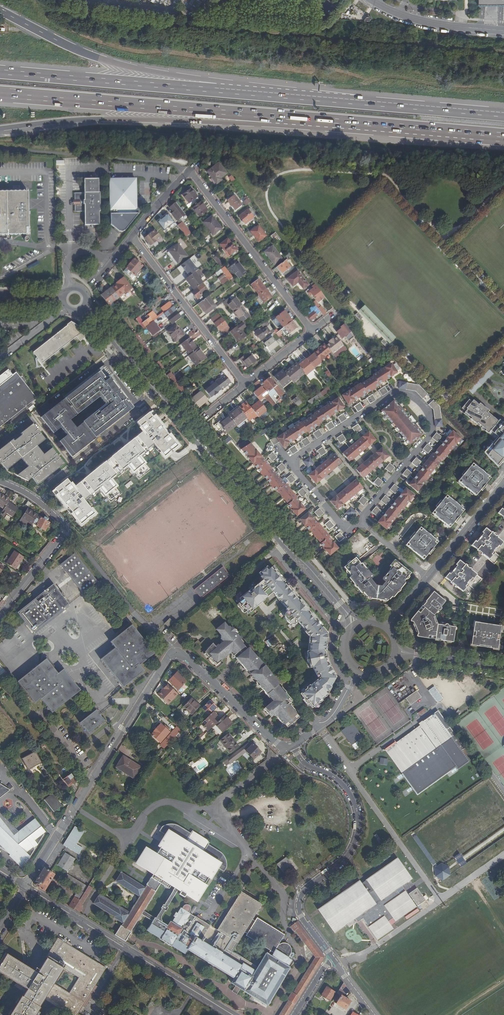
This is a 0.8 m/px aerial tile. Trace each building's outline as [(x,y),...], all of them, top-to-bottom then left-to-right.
[(227,174),(218,163),(206,172),(209,176),(216,184),(216,185),(222,180),(221,178),(227,174)] [(139,213),(139,209),(136,209),(136,199),(135,178),(110,179),(110,210),(110,224),(114,227),(113,229),(118,232),(119,231),(120,231),(121,231),(122,231),(123,231),(124,230),(124,231),(139,213)] [(72,201),(72,204),(74,204),(74,212),(80,212),(84,212),(84,225),(99,225),(99,211),(100,211),(100,192),(98,192),(98,179),(84,179),(84,193),(74,193),(74,201),(72,201)] [(197,197),(191,189),(181,197),(185,201),(183,202),(186,206),(197,197)] [(0,192),(0,235),(29,235),(29,209),(29,204),(29,199),(29,192),(26,192),(13,192),(0,192)] [(242,205),(234,194),(226,200),(234,211),(242,205)] [(199,199),(197,197),(186,206),(189,208),(199,199)] [(208,211),(201,202),(192,209),(199,217),(208,211)] [(180,219),(185,215),(184,212),(180,208),(172,214),(179,223),(181,222),(180,219)] [(254,217),(248,210),(240,216),(245,224),(254,217)] [(158,221),(159,222),(169,214),(168,213),(158,221)] [(171,226),(176,223),(169,214),(159,222),(165,231),(171,226)] [(222,229),(212,217),(204,223),(213,235),(222,229)] [(183,223),(178,226),(184,234),(186,237),(191,234),(183,223)] [(266,236),(259,226),(251,231),(259,241),(266,236)] [(160,239),(154,231),(151,234),(145,238),(150,246),(160,239)] [(183,249),(187,246),(181,238),(176,241),(183,249)] [(235,248),(228,238),(220,244),(229,256),(234,253),(235,254),(236,253),(235,252),(237,251),(235,248)] [(188,256),(178,243),(168,251),(178,264),(188,256)] [(283,259),(273,246),(264,252),(274,266),(283,259)] [(214,257),(222,269),(225,267),(216,255),(214,257)] [(196,268),(189,258),(180,264),(187,274),(196,268)] [(135,259),(127,268),(135,276),(143,266),(135,259)] [(246,274),(235,259),(229,263),(231,267),(229,268),(234,275),(236,273),(240,278),(246,274)] [(289,265),(285,261),(277,267),(282,274),(290,268),(291,269),(293,268),(290,264),(289,265)] [(189,282),(194,290),(203,284),(199,279),(194,272),(193,274),(188,277),(185,279),(188,283),(189,282)] [(307,285),(297,272),(287,280),(293,288),(298,284),(302,288),(307,285)] [(117,282),(111,286),(118,295),(123,291),(124,293),(132,287),(123,275),(116,280),(117,282)] [(253,287),(259,295),(266,290),(260,282),(253,287)] [(206,288),(204,284),(192,293),(197,300),(199,298),(200,300),(202,298),(202,297),(201,297),(200,297),(202,295),(201,294),(206,290),(205,289),(206,288)] [(312,286),(314,289),(308,293),(310,295),(312,293),(316,299),(322,294),(315,284),(312,286)] [(113,301),(119,297),(118,295),(111,286),(110,285),(100,293),(109,304),(113,301)] [(258,295),(265,303),(267,301),(272,298),(266,290),(259,295),(258,295)] [(282,300),(277,294),(272,298),(267,301),(271,307),(277,302),(278,303),(282,300)] [(204,311),(207,315),(220,305),(223,303),(219,298),(214,302),(209,296),(198,305),(203,312),(204,311)] [(232,301),(230,298),(223,303),(226,306),(228,304),(231,307),(232,307),(235,311),(234,311),(236,315),(237,314),(240,318),(247,313),(236,298),(232,301)] [(161,308),(164,313),(173,306),(169,301),(161,308)] [(277,312),(286,305),(285,303),(281,306),(282,306),(275,311),(277,312)] [(173,306),(164,313),(167,318),(176,311),(173,306)] [(321,306),(317,309),(320,312),(323,316),(326,313),(321,306)] [(144,323),(139,317),(136,319),(143,329),(146,327),(154,321),(158,318),(153,311),(148,315),(150,318),(144,323)] [(276,318),(284,328),(292,321),(285,311),(276,318)] [(314,312),(308,316),(311,321),(314,319),(315,320),(316,319),(315,317),(318,316),(317,315),(314,312)] [(179,313),(170,320),(173,324),(182,317),(179,313)] [(223,334),(230,329),(222,318),(222,319),(219,315),(212,320),(220,330),(223,334)] [(160,330),(154,321),(146,327),(153,335),(160,330)] [(297,328),(292,321),(284,328),(281,330),(283,332),(285,331),(288,336),(297,328)] [(246,327),(243,322),(231,331),(230,332),(238,342),(246,336),(242,330),(246,327)] [(75,328),(71,323),(33,352),(42,364),(77,336),(78,338),(79,337),(81,339),(85,336),(83,334),(85,333),(83,332),(82,331),(80,329),(79,328),(77,328),(76,328),(75,328)] [(264,334),(272,328),(269,325),(263,329),(262,328),(260,330),(259,329),(255,332),(261,340),(265,336),(264,334)] [(339,334),(336,336),(337,337),(339,340),(349,333),(344,325),(336,331),(339,334)] [(184,336),(177,326),(168,332),(176,342),(184,336)] [(136,334),(133,336),(147,353),(150,350),(136,334)] [(330,343),(326,346),(331,351),(333,354),(343,345),(339,340),(337,337),(334,340),(333,338),(329,342),(330,343)] [(182,344),(190,355),(198,349),(190,338),(182,344)] [(278,345),(273,338),(265,344),(270,351),(278,345)] [(321,348),(314,353),(319,360),(321,362),(326,358),(324,356),(331,351),(326,346),(325,343),(320,347),(321,348)] [(343,345),(333,354),(336,357),(347,349),(343,345)] [(189,356),(197,366),(206,359),(199,349),(198,349),(190,355),(189,356)] [(308,354),(304,356),(306,359),(308,361),(312,366),(319,360),(314,353),(312,351),(308,355),(308,354)] [(256,361),(249,352),(240,359),(244,365),(245,364),(248,367),(256,361)] [(308,361),(306,359),(298,366),(305,373),(306,375),(306,376),(314,369),(313,368),(312,366),(308,361)] [(391,363),(385,367),(391,376),(397,372),(396,372),(392,365),(391,363)] [(298,366),(297,364),(289,370),(285,373),(291,381),(293,383),(305,373),(298,366)] [(385,367),(379,371),(385,380),(391,376),(385,367)] [(40,416),(73,456),(134,407),(110,377),(109,378),(101,369),(93,377),(91,374),(40,416)] [(487,380),(493,374),(489,369),(482,376),(487,380)] [(283,371),(274,377),(282,387),(291,381),(285,373),(283,371)] [(379,371),(373,375),(373,376),(379,384),(385,380),(379,371)] [(171,373),(166,377),(172,385),(173,384),(174,383),(178,381),(171,373)] [(306,375),(305,373),(293,383),(294,384),(306,375)] [(225,375),(216,382),(221,389),(231,382),(225,375)] [(2,425),(25,407),(31,403),(37,398),(19,376),(0,391),(0,423),(2,425)] [(373,376),(367,380),(373,389),(379,385),(379,384),(373,376)] [(271,378),(267,381),(273,388),(277,394),(281,391),(271,378)] [(468,389),(472,394),(485,382),(481,378),(468,389)] [(367,393),(373,389),(367,380),(361,384),(367,392),(367,393)] [(173,384),(180,394),(185,391),(178,382),(178,381),(174,383),(173,384)] [(272,406),(276,403),(266,392),(261,387),(262,386),(258,381),(255,384),(259,389),(254,393),(260,401),(264,398),(272,406)] [(269,391),(273,388),(267,381),(263,384),(269,391)] [(419,384),(399,381),(398,388),(415,391),(422,398),(428,394),(419,384)] [(216,382),(205,390),(211,398),(221,389),(216,382)] [(361,383),(354,387),(360,396),(367,392),(361,384),(361,383)] [(308,400),(310,404),(331,391),(328,387),(308,400)] [(354,387),(348,391),(354,400),(360,396),(354,387)] [(199,407),(208,399),(201,390),(191,397),(199,407)] [(348,404),(354,400),(348,391),(342,395),(348,404)] [(338,398),(332,402),(338,411),(344,407),(338,398)] [(433,409),(436,426),(442,426),(440,407),(433,399),(428,404),(433,409)] [(399,431),(410,444),(422,434),(417,428),(414,425),(401,409),(399,406),(398,405),(394,400),(382,410),(392,423),(393,423),(400,430),(399,431)] [(498,467),(503,459),(503,423),(499,419),(498,421),(487,412),(489,411),(479,403),(478,405),(473,400),(471,402),(468,400),(461,408),(463,410),(465,411),(463,414),(476,424),(477,423),(486,430),(485,431),(488,433),(490,431),(498,437),(495,439),(489,447),(484,452),(498,467)] [(258,417),(267,410),(260,401),(251,408),(257,416),(258,417)] [(332,402),(326,406),(332,415),(338,411),(332,402)] [(145,404),(138,410),(141,413),(147,408),(145,404)] [(241,406),(239,408),(247,417),(248,419),(252,416),(254,419),(257,416),(251,408),(248,404),(243,408),(241,406)] [(237,405),(228,413),(228,414),(237,425),(247,417),(239,408),(237,405)] [(326,406),(320,410),(326,419),(332,415),(326,406)] [(164,459),(180,446),(152,411),(151,410),(150,410),(135,422),(141,430),(72,486),(66,478),(50,490),(79,527),(94,515),(84,502),(100,489),(110,503),(122,493),(112,480),(128,467),(139,479),(150,470),(139,457),(154,445),(164,459)] [(320,410),(314,414),(314,415),(320,423),(326,419),(320,410)] [(228,414),(217,423),(226,434),(237,425),(228,414)] [(314,415),(308,419),(314,428),(320,424),(320,423),(314,415)] [(308,432),(314,428),(308,419),(302,423),(307,431),(308,432)] [(37,429),(32,422),(0,447),(0,464),(2,463),(7,470),(22,458),(28,467),(26,469),(27,471),(20,477),(28,481),(33,478),(38,485),(65,464),(52,448),(44,454),(37,446),(46,439),(37,429)] [(301,422),(295,426),(301,435),(307,431),(302,423),(301,422)] [(295,426),(289,430),(295,439),(301,435),(295,426)] [(289,430),(283,434),(289,443),(295,439),(289,430)] [(452,431),(448,436),(456,443),(460,438),(452,431)] [(490,431),(488,433),(495,439),(498,437),(490,431)] [(368,432),(363,436),(369,444),(375,440),(368,432)] [(283,447),(289,443),(283,434),(277,438),(279,442),(283,447)] [(363,450),(369,444),(363,436),(356,442),(363,450)] [(448,436),(443,442),(451,449),(456,443),(448,436)] [(356,442),(349,447),(356,455),(363,450),(356,442)] [(443,442),(438,447),(447,454),(451,449),(443,442)] [(372,443),(368,447),(373,453),(377,449),(372,443)] [(349,461),(356,455),(349,447),(342,453),(349,461)] [(438,447),(434,453),(441,460),(442,460),(447,454),(438,447)] [(381,448),(378,450),(376,452),(383,460),(388,456),(381,448)] [(248,457),(253,463),(261,456),(257,450),(248,457)] [(376,466),(383,460),(376,452),(374,454),(373,452),(368,456),(376,466)] [(433,453),(427,459),(436,466),(441,460),(434,453),(433,453)] [(334,454),(328,459),(335,467),(337,466),(341,462),(334,454)] [(253,463),(258,468),(266,462),(261,456),(253,463)] [(369,471),(376,466),(368,456),(364,460),(365,461),(363,463),(369,471)] [(328,459),(321,465),(328,473),(332,469),(335,467),(328,459)] [(430,473),(436,466),(427,459),(422,466),(423,467),(430,473)] [(258,468),(262,474),(270,467),(266,462),(258,468)] [(362,477),(369,471),(363,463),(360,465),(356,469),(362,477)] [(483,486),(485,487),(486,485),(485,484),(489,478),(472,463),(467,469),(464,472),(462,476),(457,481),(475,496),(480,490),(481,492),(482,490),(481,489),(483,486)] [(324,477),(328,473),(321,465),(315,470),(321,479),(324,477)] [(262,474),(267,480),(275,473),(270,467),(262,474)] [(423,467),(418,473),(426,479),(431,473),(430,473),(423,467)] [(27,471),(26,469),(17,476),(20,477),(27,471)] [(316,483),(319,480),(321,479),(315,470),(309,475),(316,483)] [(267,480),(271,485),(280,478),(275,473),(267,480)] [(418,473),(413,478),(422,485),(426,479),(418,473)] [(271,485),(276,491),(277,490),(284,484),(280,478),(271,485)] [(417,491),(422,485),(413,478),(409,484),(417,491)] [(356,479),(352,483),(350,484),(356,493),(363,488),(356,479)] [(127,488),(133,484),(131,480),(124,485),(127,488)] [(277,490),(283,497),(291,490),(285,483),(284,484),(277,490)] [(347,487),(342,490),(349,499),(356,493),(350,484),(347,487)] [(405,488),(401,493),(409,500),(414,495),(405,488)] [(283,497),(289,503),(296,497),(297,497),(291,490),(283,497)] [(342,490),(338,494),(336,496),(343,504),(349,499),(342,490)] [(401,493),(396,499),(405,506),(409,500),(401,493)] [(0,494),(0,506),(3,509),(8,501),(9,500),(0,494)] [(458,517),(459,518),(461,516),(459,516),(464,510),(446,495),(442,501),(439,504),(437,507),(432,513),(449,527),(454,522),(455,523),(456,522),(455,521),(458,517)] [(337,509),(343,504),(336,496),(333,498),(330,501),(337,509)] [(301,503),(296,497),(289,503),(287,505),(292,510),(301,503)] [(396,499),(392,505),(400,512),(405,506),(396,499)] [(5,516),(7,513),(13,517),(18,508),(11,504),(12,503),(8,501),(3,509),(0,514),(5,516)] [(305,508),(301,503),(292,510),(296,515),(305,508)] [(392,505),(387,510),(395,517),(400,512),(392,505)] [(351,507),(345,512),(350,517),(356,512),(351,507)] [(32,524),(38,515),(33,512),(33,513),(27,509),(20,520),(26,525),(28,522),(32,524)] [(387,510),(383,516),(391,523),(395,517),(387,510)] [(313,518),(308,512),(300,519),(304,525),(313,518)] [(44,518),(38,515),(32,524),(31,526),(35,528),(36,526),(45,531),(49,523),(48,522),(48,521),(47,521),(48,519),(44,517),(44,518)] [(383,516),(378,522),(386,529),(391,523),(383,516)] [(317,523),(313,518),(304,525),(309,530),(310,529),(317,523)] [(310,529),(316,536),(324,529),(318,522),(317,523),(310,529)] [(428,554),(429,555),(430,554),(429,552),(432,549),(433,550),(434,549),(433,547),(438,542),(420,527),(415,533),(413,536),(410,539),(406,545),(423,559),(428,554)] [(476,542),(475,541),(471,545),(489,559),(503,542),(485,528),(482,532),(483,533),(481,536),(481,537),(479,539),(478,539),(476,542)] [(316,536),(321,543),(329,537),(329,536),(324,529),(316,536)] [(333,542),(329,537),(321,543),(320,544),(324,550),(333,542)] [(338,548),(333,542),(324,550),(329,555),(338,548)] [(14,551),(6,563),(15,569),(23,557),(14,551)] [(83,593),(98,582),(75,553),(60,564),(83,593)] [(409,575),(411,573),(394,560),(390,565),(391,566),(384,575),(383,575),(382,575),(381,576),(381,577),(381,578),(381,579),(384,581),(380,586),(374,585),(369,580),(372,577),(372,576),(372,575),(371,575),(370,575),(360,564),(355,558),(343,568),(351,577),(349,578),(354,584),(355,584),(357,587),(362,594),(363,593),(367,597),(372,596),(373,598),(374,597),(375,597),(377,597),(379,597),(380,598),(381,598),(383,599),(384,600),(384,598),(389,599),(392,596),(393,597),(398,591),(397,591),(400,588),(405,582),(404,581),(406,578),(405,578),(408,575),(409,575)] [(450,574),(449,573),(445,577),(463,591),(477,574),(459,560),(456,564),(457,565),(455,568),(455,569),(453,571),(452,571),(450,574)] [(201,598),(229,575),(222,566),(194,590),(201,598)] [(272,567),(269,569),(267,566),(258,573),(261,576),(260,577),(263,580),(260,582),(261,583),(258,586),(257,585),(254,588),(253,589),(251,591),(251,590),(250,590),(249,590),(239,599),(241,601),(237,604),(238,604),(238,606),(243,612),(244,612),(245,613),(248,610),(250,612),(261,602),(261,603),(264,599),(263,598),(269,593),(270,594),(273,592),(276,595),(286,606),(285,607),(287,608),(286,609),(288,612),(283,616),(284,617),(285,618),(286,620),(287,621),(289,623),(290,624),(291,625),(294,623),(295,624),(298,622),(301,625),(301,624),(306,630),(305,631),(310,636),(309,637),(308,643),(310,643),(309,651),(306,651),(308,657),(310,662),(309,662),(310,668),(312,667),(316,674),(318,673),(320,677),(310,686),(309,685),(306,688),(301,693),(301,695),(304,699),(302,700),(307,704),(308,703),(311,707),(313,707),(318,702),(319,703),(322,700),(321,699),(324,696),(326,697),(331,687),(331,686),(336,677),(333,673),(333,674),(329,667),(328,664),(327,661),(326,659),(326,658),(326,656),(325,655),(324,655),(324,654),(323,655),(322,652),(323,648),(325,649),(325,645),(325,638),(326,638),(327,633),(322,627),(321,628),(320,626),(320,624),(317,621),(316,622),(309,613),(310,612),(307,608),(306,608),(302,603),(282,578),(281,578),(277,573),(272,567)] [(69,604),(53,584),(17,612),(26,624),(33,633),(62,610),(69,604)] [(420,612),(418,611),(411,619),(412,620),(414,621),(415,622),(415,624),(417,624),(419,630),(418,630),(419,632),(420,633),(420,635),(420,637),(429,638),(429,636),(435,636),(435,639),(453,642),(455,627),(438,624),(434,615),(445,601),(434,591),(422,606),(424,607),(420,612)] [(168,627),(173,622),(170,618),(165,623),(168,627)] [(501,626),(475,622),(473,631),(476,631),(475,636),(472,636),(471,645),(498,649),(501,626)] [(219,631),(219,633),(221,635),(221,637),(224,641),(219,645),(218,644),(215,646),(213,643),(205,652),(208,655),(207,656),(209,658),(211,657),(213,660),(212,660),(217,664),(227,656),(227,654),(231,651),(234,655),(233,656),(236,659),(237,658),(238,657),(240,659),(239,660),(242,664),(241,665),(244,668),(244,667),(249,673),(251,673),(255,677),(255,679),(260,685),(259,686),(261,689),(262,688),(265,692),(266,691),(268,693),(267,694),(266,695),(269,698),(269,697),(273,702),(269,706),(268,705),(263,709),(267,713),(268,712),(269,713),(269,715),(271,716),(275,713),(277,716),(276,717),(281,722),(282,722),(287,727),(290,725),(290,723),(295,720),(297,719),(299,717),(294,711),(295,710),(290,705),(291,704),(292,704),(292,703),(292,702),(292,701),(292,700),(283,690),(282,691),(277,685),(279,684),(271,675),(271,674),(271,673),(267,668),(266,669),(261,663),(262,663),(258,658),(256,657),(249,648),(247,649),(242,644),(244,642),(238,635),(237,635),(237,634),(236,634),(234,632),(236,631),(232,627),(231,628),(229,626),(228,626),(225,623),(224,623),(221,625),(222,626),(219,629),(220,630),(219,631)] [(145,670),(140,665),(155,653),(132,624),(110,642),(115,648),(100,659),(123,688),(145,670)] [(58,673),(46,658),(39,664),(17,681),(35,703),(41,699),(52,713),(81,690),(64,669),(58,673)] [(179,675),(180,675),(177,671),(168,681),(178,690),(187,681),(183,677),(182,678),(179,675)] [(190,684),(187,681),(178,690),(181,693),(190,684)] [(167,684),(163,688),(165,690),(159,696),(168,704),(178,693),(167,684)] [(428,690),(436,703),(443,699),(434,685),(428,690)] [(396,699),(398,702),(415,691),(412,688),(396,699)] [(421,697),(416,691),(406,698),(411,705),(421,697)] [(191,714),(200,706),(191,698),(183,707),(191,714)] [(209,700),(202,708),(205,711),(208,708),(211,712),(216,707),(209,700)] [(89,734),(105,721),(96,710),(80,723),(89,734)] [(211,728),(217,722),(213,719),(217,715),(213,711),(201,723),(208,731),(211,728)] [(469,762),(461,751),(465,748),(438,711),(423,721),(424,723),(421,726),(420,725),(396,742),(399,745),(396,747),(391,747),(391,751),(395,752),(394,755),(395,756),(392,758),(398,765),(403,766),(402,773),(417,795),(456,767),(458,770),(469,762)] [(225,715),(217,722),(211,728),(219,736),(233,723),(225,715)] [(394,755),(395,752),(391,751),(391,747),(396,747),(399,745),(396,742),(420,725),(421,726),(424,723),(423,721),(385,749),(396,765),(402,773),(403,766),(398,765),(392,758),(395,756),(394,755)] [(151,735),(160,742),(169,732),(161,724),(151,735)] [(364,740),(352,724),(342,731),(344,735),(345,734),(348,737),(347,738),(355,749),(361,745),(360,743),(364,740)] [(163,749),(175,737),(172,734),(170,733),(159,745),(163,749)] [(228,733),(220,740),(230,753),(239,746),(233,739),(228,733)] [(245,750),(254,759),(261,751),(250,741),(242,747),(245,750)] [(242,747),(228,758),(230,762),(236,757),(236,756),(241,753),(245,750),(242,747)] [(41,762),(35,751),(22,759),(28,769),(41,762)] [(134,778),(141,767),(123,756),(116,767),(134,778)] [(389,759),(380,757),(380,762),(379,764),(387,765),(388,763),(389,759)] [(63,779),(69,786),(77,780),(71,773),(63,779)] [(4,794),(10,790),(4,786),(1,789),(0,788),(0,797),(4,794)] [(54,798),(55,797),(52,794),(44,800),(54,812),(62,806),(59,802),(58,803),(54,798)] [(5,831),(11,837),(19,831),(0,813),(0,817),(9,828),(5,831)] [(18,858),(25,862),(29,855),(30,857),(35,849),(34,847),(38,844),(44,834),(43,833),(43,832),(34,821),(33,822),(32,821),(19,831),(11,837),(5,831),(9,828),(0,817),(0,847),(10,853),(10,854),(17,859),(18,858)] [(35,818),(32,821),(33,822),(34,821),(43,832),(43,833),(45,832),(35,818)] [(231,983),(236,986),(234,989),(238,992),(240,988),(244,991),(267,1005),(289,968),(287,967),(291,960),(286,957),(287,954),(289,955),(291,952),(291,950),(291,948),(290,947),(290,946),(288,944),(286,943),(285,943),(282,943),(281,943),(278,944),(284,935),(257,918),(255,921),(252,920),(262,904),(241,891),(217,930),(221,932),(212,947),(201,940),(203,941),(205,937),(203,936),(210,925),(201,920),(196,917),(195,916),(195,917),(190,914),(190,913),(189,912),(190,912),(190,910),(191,909),(190,908),(190,907),(189,905),(188,905),(187,904),(186,904),(185,905),(184,905),(182,906),(182,908),(180,907),(171,922),(170,921),(167,926),(161,922),(161,921),(161,917),(165,911),(166,911),(168,907),(167,907),(178,889),(181,891),(179,894),(184,897),(188,892),(197,898),(198,897),(199,896),(200,895),(200,894),(199,893),(211,874),(212,874),(213,874),(214,873),(214,872),(214,871),(214,870),(213,870),(215,866),(224,872),(227,867),(227,865),(227,863),(226,861),(226,859),(225,857),(223,855),(222,854),(220,852),(208,844),(206,847),(202,844),(202,841),(196,837),(196,838),(193,839),(189,836),(191,833),(179,826),(177,825),(175,824),(173,824),(171,824),(168,824),(165,825),(162,827),(159,831),(168,836),(165,840),(164,839),(163,840),(162,841),(162,842),(162,843),(163,844),(156,854),(148,849),(138,864),(153,873),(151,878),(150,878),(154,881),(155,880),(160,883),(169,888),(171,885),(175,887),(164,905),(163,904),(161,908),(162,909),(156,918),(143,911),(156,891),(155,891),(150,888),(151,886),(147,884),(146,884),(147,885),(145,888),(121,873),(116,881),(140,896),(130,912),(99,893),(93,904),(114,917),(114,918),(123,923),(121,926),(120,925),(115,935),(125,941),(131,932),(130,932),(141,914),(152,921),(151,924),(151,923),(147,930),(160,938),(159,939),(171,946),(171,945),(184,953),(187,949),(189,945),(236,974),(234,978),(231,983)] [(84,832),(75,826),(63,845),(79,854),(83,848),(76,844),(84,832)] [(192,831),(191,833),(189,836),(193,839),(196,838),(196,837),(202,841),(202,844),(206,847),(208,844),(210,841),(200,836),(192,831)] [(377,865),(391,856),(387,851),(374,860),(377,865)] [(65,853),(58,865),(67,871),(74,859),(65,853)] [(23,869),(30,857),(29,855),(25,862),(18,858),(17,859),(10,854),(9,856),(23,869)] [(459,854),(454,858),(461,867),(466,862),(459,854)] [(285,875),(294,868),(287,857),(277,864),(285,875)] [(416,907),(405,891),(400,894),(397,890),(412,879),(397,858),(366,880),(361,883),(359,880),(318,909),(334,933),(355,919),(358,922),(363,918),(369,927),(368,927),(377,940),(393,929),(388,921),(393,918),(395,921),(416,907)] [(436,877),(442,881),(450,875),(449,866),(441,863),(435,868),(436,877)] [(37,885),(36,885),(36,886),(44,891),(54,874),(44,868),(35,882),(35,883),(36,883),(37,885)] [(84,893),(88,887),(88,886),(67,874),(63,880),(78,889),(84,893)] [(151,886),(150,888),(155,891),(160,883),(155,880),(154,881),(150,878),(147,884),(151,886)] [(80,905),(92,887),(89,885),(88,886),(88,887),(84,893),(79,900),(74,909),(77,911),(80,905)] [(425,900),(417,888),(409,894),(417,906),(425,900)] [(74,896),(74,897),(79,900),(84,893),(78,889),(74,896)] [(79,900),(74,897),(69,906),(74,909),(79,900)] [(407,919),(418,910),(417,908),(405,917),(407,919)] [(279,1014),(288,1014),(295,1005),(299,997),(324,957),(307,934),(297,921),(291,926),(294,931),(295,930),(316,957),(293,993),(292,992),(287,999),(289,1000),(279,1014)] [(23,987),(27,989),(23,996),(22,995),(10,1014),(36,1014),(41,1007),(40,1007),(44,999),(70,1014),(77,1014),(82,1007),(93,989),(95,991),(98,987),(95,985),(106,968),(58,938),(46,957),(47,958),(37,972),(34,970),(32,972),(29,970),(30,968),(7,953),(0,965),(0,972),(20,985),(21,982),(25,984),(23,987)] [(187,949),(234,978),(236,974),(189,945),(187,949)] [(116,957),(112,955),(107,963),(111,965),(116,957)] [(346,994),(350,991),(343,983),(337,993),(340,995),(345,994),(346,994)] [(329,1000),(335,992),(327,987),(321,995),(329,1000)] [(84,1008),(95,991),(93,989),(82,1007),(84,1008)] [(345,1009),(350,1001),(341,995),(336,1003),(345,1009)]
